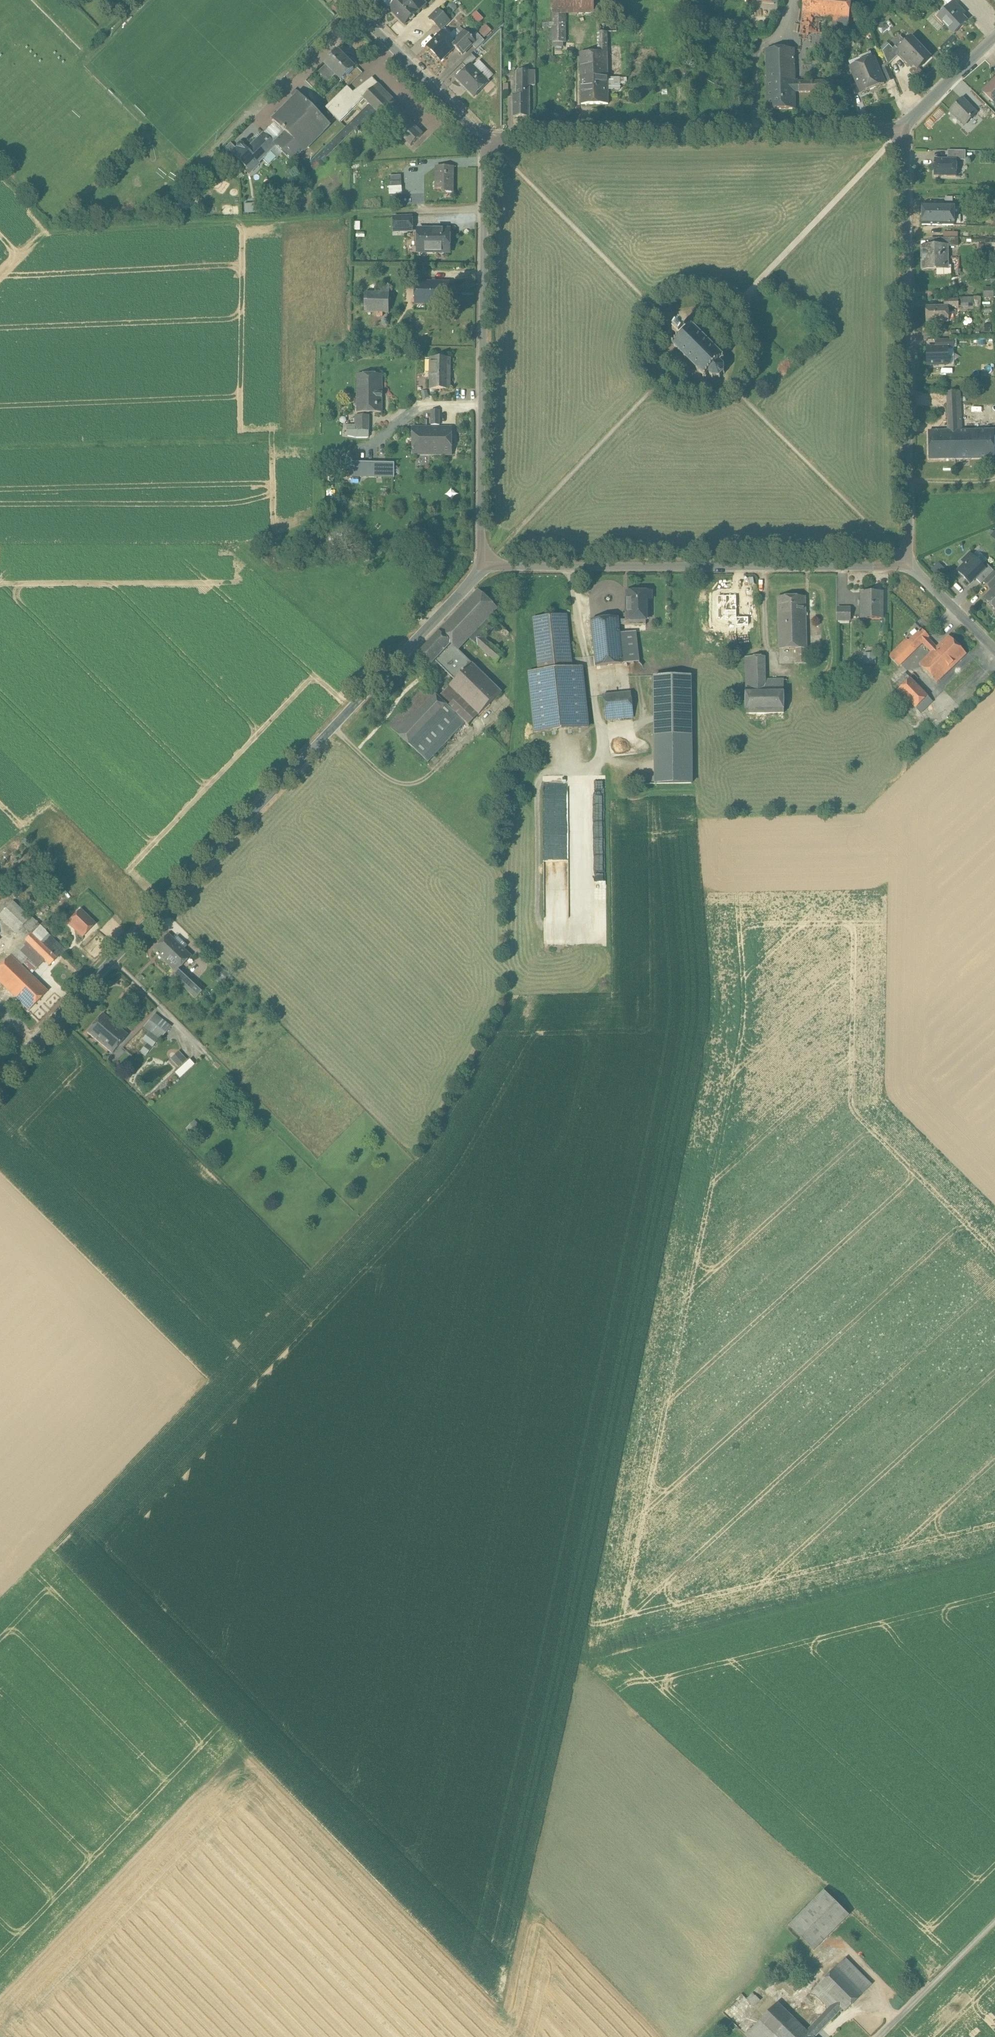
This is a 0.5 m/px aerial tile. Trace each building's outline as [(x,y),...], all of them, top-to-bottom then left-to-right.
[(423,0),(399,0),(397,1),(396,0),(383,0),(382,1),(390,9),(405,24),(419,11),(426,3),(423,0)] [(802,16),(810,17),(849,21),(851,0),(804,0),(802,16)] [(960,11),(953,3),(938,17),(954,34),(966,22),(958,13),(960,11)] [(438,10),(430,18),(435,24),(444,16),(438,10)] [(477,12),(468,20),(475,27),(484,19),(477,12)] [(565,14),(553,14),(553,43),(565,42),(565,14)] [(444,16),(435,24),(441,30),(449,21),(444,16)] [(810,17),(802,16),(800,35),(808,36),(809,33),(810,17)] [(849,21),(810,17),(809,33),(847,37),(849,21)] [(616,23),(599,24),(599,32),(598,32),(598,40),(607,40),(607,32),(616,31),(616,23)] [(480,32),(486,37),(493,29),(486,24),(480,32)] [(443,31),(427,47),(441,61),(455,47),(457,45),(454,42),(443,31)] [(472,38),(465,31),(454,42),(457,45),(455,47),(463,55),(472,45),(476,42),(472,38)] [(477,33),(472,38),(476,42),(472,45),(477,49),(485,41),(477,33)] [(930,57),(912,38),(905,44),(902,41),(893,49),(899,55),(900,55),(910,66),(912,64),(917,69),(930,57)] [(607,52),(607,40),(598,40),(598,52),(607,52)] [(893,49),(889,45),(882,52),(888,66),(899,55),(893,49)] [(794,49),(766,50),(767,91),(795,90),(795,80),(794,49)] [(608,77),(607,52),(598,52),(580,52),(581,77),(608,77)] [(355,69),(339,53),(326,65),(335,75),(342,81),(355,69)] [(472,54),(462,63),(467,68),(471,64),(472,64),(477,59),(472,54)] [(884,84),(873,58),(862,63),(873,89),(884,84)] [(862,63),(851,67),(862,93),(873,89),(862,63)] [(472,64),(471,64),(467,68),(456,79),(474,97),(483,88),(482,86),(488,81),(472,64)] [(326,65),(319,73),(328,82),(335,75),(326,65)] [(888,66),(882,69),(887,82),(894,78),(888,66)] [(535,71),(518,71),(518,85),(530,85),(530,86),(535,86),(535,71)] [(608,77),(581,77),(581,104),(608,104),(608,83),(608,77)] [(372,78),(353,92),(356,95),(334,116),(340,122),(364,98),(378,84),(372,78)] [(835,81),(798,82),(798,80),(795,80),(795,90),(795,92),(835,91),(835,81)] [(859,93),(853,80),(847,83),(853,96),(859,93)] [(983,92),(994,104),(994,80),(983,92)] [(408,114),(378,84),(364,98),(369,104),(380,115),(393,128),(406,117),(408,114)] [(530,86),(530,85),(518,85),(518,97),(513,97),(513,117),(530,117),(530,86)] [(348,87),(326,109),(334,116),(356,95),(353,92),(348,87)] [(795,90),(767,91),(768,109),(796,108),(795,92),(795,90)] [(296,91),(291,96),(293,98),(272,120),(274,122),(282,130),(281,130),(286,135),(287,135),(303,151),(330,125),(296,91)] [(976,113),(962,99),(950,111),(964,125),(976,113)] [(380,115),(369,104),(295,177),(301,182),(356,128),(362,133),(380,115)] [(423,134),(406,117),(393,128),(411,146),(423,134)] [(303,151),(287,135),(286,135),(281,130),(282,130),(274,122),(263,133),(276,146),(283,153),(292,162),(303,151)] [(263,133),(246,149),(259,163),(271,151),(276,146),(263,133)] [(388,134),(379,143),(383,147),(392,138),(388,134)] [(230,143),(221,152),(230,160),(234,155),(232,153),(236,149),(230,143)] [(237,145),(237,146),(238,148),(236,149),(232,153),(234,155),(250,171),(259,163),(246,149),(243,146),(243,145),(242,144),(241,144),(240,143),(239,144),(238,144),(237,145)] [(283,153),(276,146),(271,151),(277,158),(283,153)] [(966,151),(948,150),(948,159),(957,160),(966,160),(966,151)] [(948,159),(935,159),(935,176),(956,177),(957,160),(948,159)] [(454,167),(446,167),(435,167),(435,188),(454,189),(454,167)] [(256,203),(245,203),(245,213),(256,212),(256,203)] [(954,205),(922,205),(922,225),(954,225),(954,205)] [(394,215),(395,232),(415,231),(414,214),(394,215)] [(450,230),(418,230),(418,252),(450,252),(450,230)] [(958,246),(958,238),(935,239),(935,246),(947,246),(947,247),(958,246)] [(991,240),(991,242),(986,242),(986,250),(994,250),(994,240),(991,240)] [(935,246),(923,246),(923,269),(937,269),(937,274),(951,274),(951,266),(947,266),(947,247),(947,246),(935,246)] [(450,281),(415,281),(415,304),(449,304),(450,281)] [(389,283),(376,283),(375,292),(389,293),(389,283)] [(985,287),(985,297),(994,297),(994,287),(985,287)] [(375,292),(365,292),(365,311),(389,312),(389,293),(375,292)] [(974,298),(961,298),(961,307),(974,307),(974,298)] [(944,306),(926,307),(926,323),(949,322),(949,321),(957,321),(956,313),(949,313),(949,307),(948,306),(944,306)] [(698,333),(693,328),(694,327),(693,326),(692,327),(691,326),(690,327),(691,328),(686,333),(681,328),(682,327),(681,326),(680,327),(679,326),(678,327),(679,328),(674,333),(674,332),(673,333),(674,334),(673,335),(674,336),(675,335),(679,339),(674,344),(673,343),(672,344),(673,345),(672,346),(673,347),(674,346),(679,352),(680,353),(685,358),(686,359),(692,364),(691,364),(692,366),(693,365),(698,370),(697,371),(698,372),(699,371),(704,376),(703,377),(704,378),(705,377),(706,378),(707,377),(706,376),(709,373),(713,377),(712,378),(713,379),(714,377),(719,377),(719,379),(721,379),(720,377),(723,374),(725,374),(725,373),(724,372),(724,367),(725,367),(725,365),(723,366),(720,363),(723,360),(724,361),(725,360),(724,359),(725,358),(724,357),(723,358),(718,352),(717,351),(711,346),(712,346),(711,345),(710,345),(705,340),(706,340),(705,339),(704,339),(699,334),(700,333),(699,332),(698,333)] [(948,347),(927,348),(927,365),(949,365),(948,347)] [(450,358),(431,358),(431,388),(449,388),(450,358)] [(382,374),(357,374),(357,412),(369,412),(382,412),(382,374)] [(962,430),(962,426),(959,426),(957,391),(947,392),(949,431),(949,459),(994,458),(994,449),(994,430),(962,430)] [(439,410),(431,410),(431,427),(440,427),(439,410)] [(369,430),(369,412),(357,412),(357,430),(369,430)] [(431,427),(412,427),(412,444),(412,454),(452,454),(452,427),(440,427),(431,427)] [(949,431),(929,431),(929,459),(949,459),(949,431)] [(412,444),(399,443),(399,453),(412,454),(412,444)] [(377,464),(350,463),(349,476),(377,476),(377,464)] [(394,464),(377,464),(377,476),(394,476),(394,464)] [(985,569),(970,554),(963,562),(965,565),(958,572),(970,584),(984,570),(985,569)] [(936,574),(943,567),(939,562),(931,569),(936,574)] [(994,604),(994,587),(987,596),(994,604)] [(479,591),(439,633),(458,651),(458,650),(469,639),(490,616),(498,609),(479,591)] [(651,591),(627,591),(627,620),(627,621),(646,621),(646,600),(651,600),(651,591)] [(883,593),(861,593),(861,618),(882,618),(883,593)] [(806,597),(778,597),(779,614),(806,614),(806,597)] [(850,608),(838,608),(838,621),(850,621),(850,608)] [(806,614),(779,614),(779,648),(797,648),(797,656),(807,656),(806,614)] [(567,615),(534,618),(539,671),(530,672),(536,733),(588,728),(582,667),(572,668),(567,615)] [(490,616),(469,639),(497,662),(503,655),(484,639),(499,625),(490,616)] [(619,617),(591,620),(596,666),(623,663),(620,633),(619,625),(619,620),(619,617)] [(937,683),(966,655),(949,637),(937,647),(928,638),(929,637),(922,629),(909,641),(906,639),(889,656),(899,667),(923,644),(932,653),(919,665),(937,683)] [(636,632),(620,633),(623,663),(623,664),(640,662),(636,632)] [(458,651),(439,633),(420,653),(432,665),(433,663),(454,682),(472,664),(473,663),(458,650),(458,651)] [(864,666),(875,667),(875,653),(865,653),(864,666)] [(765,657),(746,657),(746,689),(765,688),(765,680),(765,657)] [(454,682),(450,686),(459,695),(479,715),(502,693),(472,664),(454,682)] [(893,686),(921,714),(933,702),(906,674),(893,686)] [(691,676),(655,676),(656,784),(692,783),(691,676)] [(784,680),(765,680),(765,688),(746,689),(747,714),(784,713),(784,680)] [(427,686),(389,726),(414,749),(451,709),(448,706),(439,697),(427,686)] [(459,695),(450,686),(439,697),(448,706),(459,695)] [(631,692),(604,695),(606,720),(634,718),(631,692)] [(451,709),(414,749),(428,763),(466,723),(451,709)] [(12,901),(0,914),(0,917),(18,935),(33,920),(12,901)] [(95,925),(80,910),(68,923),(83,937),(95,925)] [(164,925),(169,928),(174,922),(169,918),(164,925)] [(33,920),(18,935),(24,941),(40,925),(33,920)] [(44,921),(40,925),(45,930),(50,925),(44,921)] [(45,930),(40,925),(24,941),(45,961),(49,965),(65,950),(45,930)] [(174,940),(168,934),(153,950),(157,954),(156,955),(157,956),(158,956),(175,972),(180,967),(191,956),(183,949),(187,946),(177,936),(174,940)] [(45,961),(24,941),(17,948),(29,959),(38,968),(45,961)] [(11,955),(0,966),(0,983),(12,995),(31,975),(11,955)] [(38,968),(29,959),(23,965),(32,974),(38,968)] [(204,990),(180,967),(175,972),(172,975),(195,999),(204,990)] [(227,976),(219,969),(215,973),(222,980),(227,976)] [(31,975),(12,995),(29,1011),(48,992),(31,975)] [(127,1035),(103,1014),(87,1032),(112,1054),(127,1035)] [(170,1028),(154,1016),(145,1026),(150,1030),(160,1038),(161,1039),(170,1028)] [(160,1038),(150,1030),(144,1038),(154,1046),(160,1038)] [(150,1050),(145,1046),(141,1052),(146,1056),(150,1050)] [(185,1060),(179,1053),(172,1060),(178,1066),(185,1060)] [(191,1059),(176,1073),(181,1079),(196,1064),(191,1059)] [(192,1134),(200,1124),(194,1120),(186,1130),(192,1134)] [(827,1891),(791,1927),(816,1951),(851,1916),(827,1891)] [(872,1985),(846,1958),(837,1967),(863,1994),(872,1985)] [(863,1994),(837,1967),(819,1985),(836,2001),(843,2009),(845,2011),(863,1994)] [(799,1978),(790,1987),(796,1992),(805,1983),(799,1978)] [(836,2001),(819,1985),(813,1991),(829,2008),(836,2001)] [(767,1995),(759,1986),(752,1992),(753,1993),(746,1999),(754,2007),(767,1995)] [(807,2031),(813,2036),(815,2036),(843,2009),(836,2001),(829,2008),(807,2031)] [(778,2002),(746,2035),(748,2036),(813,2036),(807,2031),(778,2002)]
